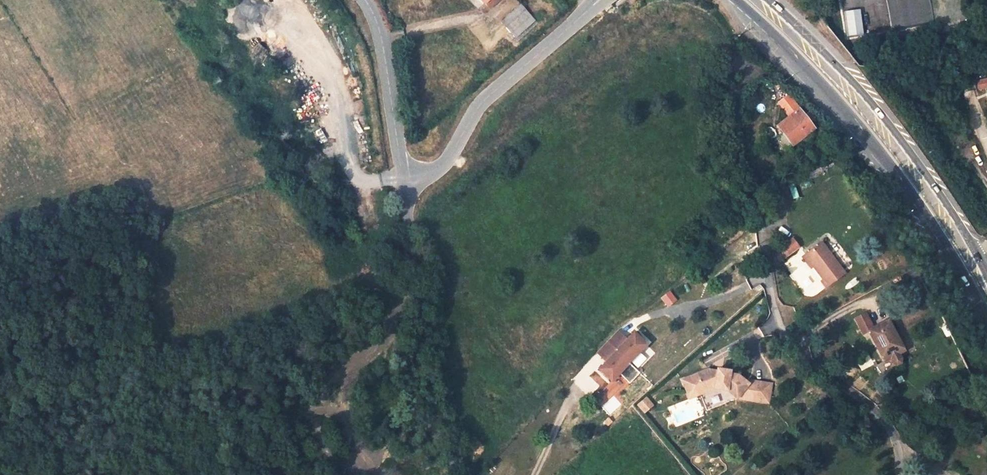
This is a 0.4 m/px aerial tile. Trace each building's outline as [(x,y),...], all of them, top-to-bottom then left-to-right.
[(531,16),(521,5),(502,23),(511,33),(531,16)] [(977,83),(979,90),(986,88),(986,80),(977,83)] [(804,114),(789,95),(779,102),(790,116),(779,125),(794,144),(815,128),(810,121),(814,117),(809,111),(804,114)] [(800,250),(795,242),(778,252),(783,260),(800,250)] [(841,280),(822,247),(804,257),(816,278),(819,284),(817,285),(821,292),(841,280)] [(804,257),(802,258),(814,279),(816,278),(804,257)] [(677,300),(671,291),(661,298),(667,307),(677,300)] [(904,350),(888,320),(869,330),(885,361),(890,358),(892,362),(896,364),(901,362),(901,357),(899,353),(904,350)] [(618,333),(599,352),(605,358),(608,358),(610,356),(612,358),(602,369),(614,380),(648,344),(636,333),(626,344),(624,341),(625,340),(625,336),(620,331),(618,333)] [(711,386),(717,388),(717,390),(729,392),(739,400),(770,405),(773,390),(751,386),(740,377),(732,376),(732,373),(720,370),(719,373),(710,371),(685,379),(689,393),(711,386)] [(689,393),(691,398),(717,390),(717,388),(711,386),(689,393)] [(644,411),(652,404),(646,396),(637,403),(644,411)]
